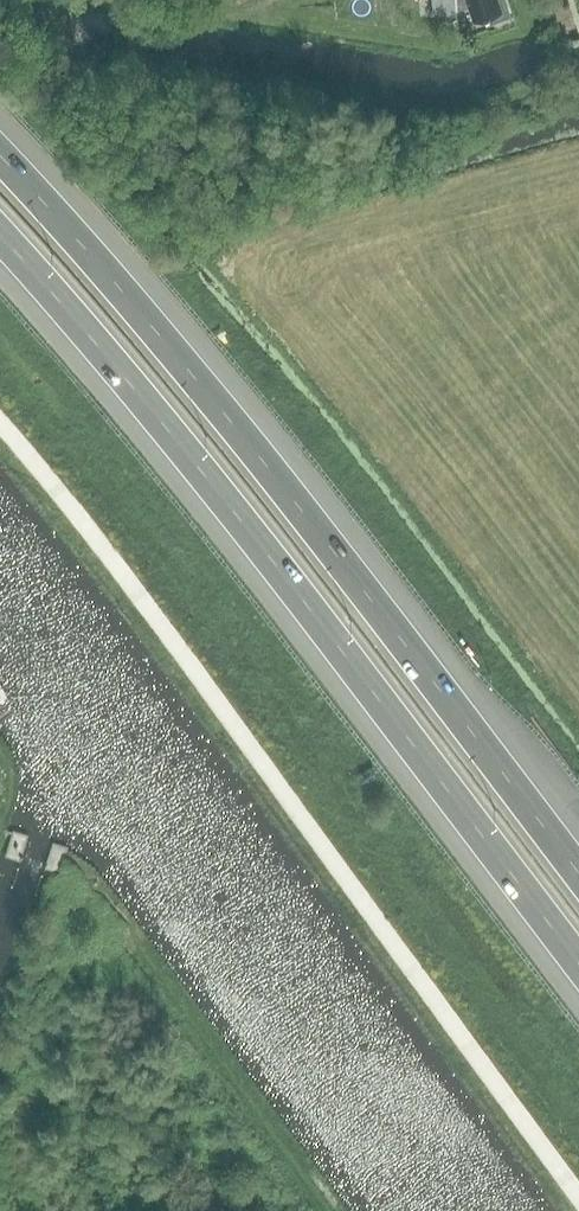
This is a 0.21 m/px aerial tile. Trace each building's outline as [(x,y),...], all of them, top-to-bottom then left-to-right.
[(469,7),(474,21),(487,16),(490,23),(512,16),(507,0),(455,0),(456,7),(469,7)]
